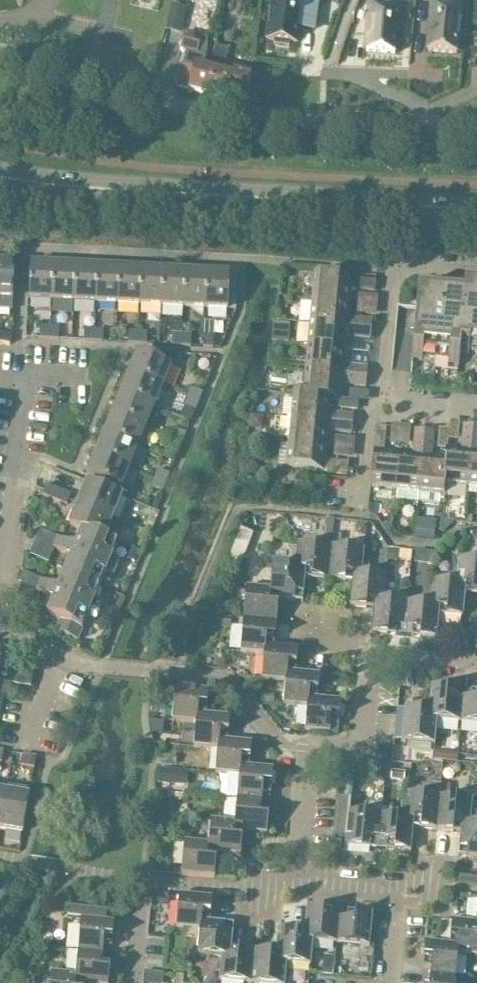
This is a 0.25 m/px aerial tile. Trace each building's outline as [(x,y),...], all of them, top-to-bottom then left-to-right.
[(267,40),(274,41),(274,44),(288,46),(288,42),(296,43),(298,28),(314,30),(317,0),(272,0),(267,40)] [(399,23),(397,22),(399,6),(370,4),(366,52),(394,54),(396,39),(397,39),(399,23)] [(460,6),(432,4),(430,19),(429,19),(427,35),(429,35),(427,51),(456,54),(460,6)] [(202,69),(206,55),(204,55),(208,40),(184,34),(180,50),(186,52),(177,87),(209,96),(215,72),(209,70),(202,69)] [(244,100),(250,76),(234,72),(233,76),(223,74),(228,52),(215,49),(209,70),(215,72),(209,96),(227,100),(227,96),(244,100)] [(15,264),(0,263),(0,310),(12,311),(15,264)] [(52,301),(53,266),(31,265),(29,300),(52,301)] [(73,303),(75,267),(53,266),(52,301),(73,303)] [(95,304),(97,268),(75,267),(73,303),(95,304)] [(117,305),(119,269),(97,268),(95,304),(117,305)] [(139,306),(141,271),(119,269),(117,305),(139,306)] [(161,307),(163,272),(141,271),(139,306),(161,307)] [(183,308),(185,273),(163,272),(161,307),(183,308)] [(205,310),(207,274),(185,273),(183,308),(205,310)] [(227,311),(229,275),(207,274),(205,310),(227,311)] [(349,304),(350,290),(374,293),(375,282),(314,276),(312,298),(309,297),(308,303),(312,304),(312,301),(349,304)] [(464,284),(463,293),(451,292),(451,286),(433,285),(433,290),(418,289),(410,363),(458,368),(459,358),(476,360),(476,285),(464,284)] [(347,319),(349,304),(312,301),(312,304),(310,325),(371,331),(372,321),(347,319)] [(344,352),(346,338),(370,341),(371,331),(310,325),(308,346),(304,345),(303,351),(307,351),(307,348),(344,352)] [(49,340),(50,328),(40,328),(40,339),(49,340)] [(59,340),(59,329),(50,328),(49,340),(59,340)] [(93,342),(94,331),(84,330),(84,342),(93,342)] [(102,343),(103,331),(94,331),(93,342),(102,343)] [(137,345),(138,333),(129,332),(128,344),(137,345)] [(147,345),(147,333),(138,333),(137,345),(147,345)] [(181,347),(182,335),(172,335),(172,347),(181,347)] [(190,348),(191,336),(182,335),(181,347),(190,348)] [(212,349),(213,337),(204,336),(203,348),(212,349)] [(343,367),(344,352),(307,348),(307,351),(305,373),(366,379),(367,369),(343,367)] [(162,387),(171,367),(138,353),(130,374),(162,387)] [(340,401),(341,386),(365,388),(366,379),(305,373),(303,395),(303,396),(330,399),(330,400),(340,401)] [(154,407),(162,387),(130,374),(121,394),(154,407)] [(199,402),(202,393),(192,389),(188,398),(199,402)] [(145,428),(154,407),(121,394),(113,414),(145,428)] [(328,413),(330,400),(330,399),(303,396),(303,395),(295,395),(293,394),(292,398),(290,419),(352,425),(353,415),(328,413)] [(195,411),(199,402),(188,398),(185,407),(195,411)] [(137,448),(145,428),(113,414),(105,434),(137,448)] [(251,415),(250,426),(262,427),(263,416),(251,415)] [(325,447),(327,432),(351,435),(352,425),(290,419),(288,440),(284,440),(283,446),(288,446),(288,444),(325,447)] [(467,488),(473,427),(464,426),(461,451),(446,449),(445,458),(446,458),(444,486),(467,488)] [(395,491),(398,454),(384,452),(387,428),(375,427),(370,488),(392,491),(391,495),(397,496),(397,491),(395,491)] [(473,427),(467,488),(476,489),(476,428),(473,427)] [(182,443),(186,434),(175,430),(172,439),(182,443)] [(418,503),(425,432),(414,431),(412,455),(398,454),(395,491),(397,491),(397,496),(391,495),(391,499),(396,500),(396,501),(418,503)] [(446,458),(445,458),(432,457),(434,433),(425,432),(418,503),(439,505),(439,504),(439,500),(445,500),(445,495),(444,494),(444,486),(446,458)] [(129,468),(137,448),(105,434),(96,455),(129,468)] [(178,451),(182,443),(172,439),(168,447),(178,451)] [(324,462),(325,447),(288,444),(288,446),(285,468),(347,474),(348,464),(324,462)] [(120,489),(129,468),(96,455),(87,476),(120,489)] [(166,483),(169,475),(159,470),(155,479),(166,483)] [(162,492),(166,483),(155,479),(151,488),(162,492)] [(87,482),(78,504),(113,518),(122,496),(87,482)] [(59,502),(63,492),(47,485),(42,495),(59,502)] [(66,505),(70,495),(63,492),(59,502),(66,505)] [(104,539),(105,538),(113,518),(78,504),(69,526),(82,531),(82,530),(104,539)] [(250,519),(249,532),(260,533),(261,520),(250,519)] [(327,581),(330,548),(333,520),(325,519),(322,547),(298,545),(296,568),(296,569),(304,570),(303,579),(304,579),(327,581)] [(453,521),(440,520),(439,531),(443,531),(453,521)] [(414,537),(433,539),(434,529),(415,527),(414,537)] [(95,600),(106,574),(114,577),(120,561),(112,558),(118,544),(105,538),(104,539),(82,530),(82,531),(76,546),(59,539),(59,538),(41,530),(36,541),(55,548),(54,550),(71,557),(58,588),(42,581),(42,580),(23,572),(19,582),(38,590),(37,591),(54,598),(48,615),(61,621),(56,632),(78,641),(88,616),(96,619),(103,603),(95,600)] [(365,542),(364,550),(375,550),(375,542),(365,542)] [(247,549),(235,544),(227,563),(240,568),(247,549)] [(361,575),(363,551),(330,548),(327,581),(351,584),(352,574),(361,575)] [(397,560),(398,550),(388,549),(387,559),(397,560)] [(425,551),(424,562),(434,563),(435,552),(425,551)] [(459,560),(456,584),(465,585),(464,594),(465,594),(476,595),(476,562),(459,560)] [(302,603),(304,579),(303,579),(304,570),(296,569),(296,568),(272,566),(269,590),(270,590),(269,599),(278,600),(302,603)] [(383,600),(385,577),(361,575),(352,574),(351,584),(349,607),(372,609),(373,609),(374,600),(383,601),(383,600)] [(462,618),(465,594),(464,594),(465,585),(456,584),(432,581),(430,605),(430,606),(439,606),(438,616),(439,616),(462,618)] [(276,624),(278,600),(269,599),(270,590),(269,590),(245,588),(242,621),(276,624)] [(404,629),(406,603),(383,600),(383,601),(374,600),(373,609),(372,609),(370,633),(395,636),(396,628),(404,629)] [(436,640),(439,616),(438,616),(439,606),(430,606),(430,605),(406,603),(404,629),(412,629),(411,637),(436,640)] [(219,617),(218,628),(231,629),(232,617),(219,617)] [(273,647),(276,624),(242,621),(239,654),(263,656),(264,656),(265,647),(273,648),(273,647)] [(403,637),(404,629),(396,628),(395,636),(403,637)] [(411,637),(412,629),(404,629),(403,637),(411,637)] [(295,674),(297,650),(273,647),(273,648),(265,647),(264,656),(263,656),(261,680),(284,682),(285,683),(286,673),(295,674)] [(31,687),(33,675),(12,671),(10,683),(31,687)] [(317,701),(317,700),(319,676),(295,674),(286,673),(285,683),(284,682),(282,706),(307,708),(307,709),(308,700),(317,701)] [(206,716),(208,691),(174,688),(175,685),(163,684),(162,692),(174,693),(171,722),(195,725),(196,725),(197,715),(206,716)] [(459,724),(462,698),(454,698),(455,690),(430,687),(428,711),(429,711),(428,720),(437,721),(437,722),(459,724)] [(471,691),(470,699),(462,698),(459,724),(476,726),(476,692),(471,691)] [(260,694),(260,701),(273,702),(274,695),(260,694)] [(337,736),(340,702),(317,700),(317,701),(308,700),(307,709),(307,708),(304,732),(337,736)] [(434,746),(437,722),(437,721),(428,720),(429,711),(428,711),(404,709),(401,742),(434,746)] [(227,742),(229,718),(206,716),(197,715),(196,725),(195,725),(193,748),(216,750),(217,750),(218,742),(227,742)] [(248,769),(248,768),(250,744),(227,742),(218,742),(217,750),(216,750),(214,775),(238,777),(239,768),(248,769)] [(456,763),(457,754),(434,752),(433,760),(456,763)] [(34,769),(36,758),(23,755),(21,766),(34,769)] [(158,768),(157,784),(170,785),(171,769),(158,768)] [(269,804),(272,771),(248,768),(248,769),(239,768),(238,777),(235,801),(269,804)] [(391,772),(390,780),(404,781),(405,772),(391,772)] [(404,819),(413,820),(412,829),(413,829),(435,831),(438,798),(439,784),(431,783),(429,797),(407,795),(404,819)] [(438,798),(435,831),(460,833),(461,825),(470,826),(470,825),(472,801),(447,799),(449,784),(439,783),(439,784),(438,798)] [(30,797),(6,793),(0,826),(0,830),(23,834),(30,797)] [(377,849),(380,816),(349,813),(350,800),(337,799),(334,837),(345,838),(344,846),(377,849)] [(266,836),(269,804),(235,801),(233,823),(234,824),(233,832),(242,833),(242,834),(266,836)] [(153,805),(153,815),(168,816),(169,806),(153,805)] [(410,853),(413,829),(412,829),(413,820),(404,819),(380,816),(377,849),(410,853)] [(240,858),(242,834),(242,833),(233,832),(234,824),(233,823),(210,821),(208,845),(207,854),(216,855),(240,858)] [(470,825),(470,826),(461,825),(460,833),(457,857),(476,859),(476,826),(470,825)] [(214,880),(216,855),(207,854),(208,845),(184,843),(181,876),(214,880)] [(154,894),(154,902),(168,903),(168,895),(154,894)] [(210,923),(212,899),(178,896),(175,929),(199,931),(200,931),(201,923),(210,924),(210,923)] [(111,949),(113,923),(105,923),(106,910),(68,907),(67,920),(80,921),(77,952),(102,955),(103,948),(111,949)] [(335,945),(338,919),(330,918),(331,911),(306,908),(304,932),(304,941),(312,942),(335,945)] [(369,948),(372,914),(348,912),(347,920),(338,919),(335,945),(369,948)] [(475,925),(475,924),(451,922),(449,946),(457,947),(457,956),(476,958),(476,925),(475,925)] [(230,949),(233,925),(210,923),(210,924),(201,923),(200,931),(199,931),(197,955),(221,958),(221,957),(229,958),(230,949)] [(310,966),(312,942),(304,941),(304,932),(280,930),(278,954),(277,963),(286,964),(310,966)] [(455,980),(457,956),(457,947),(449,946),(425,943),(423,968),(431,969),(430,977),(455,980)] [(253,952),(230,949),(229,958),(221,957),(221,958),(219,982),(230,982),(250,982),(253,952)] [(67,976),(74,976),(75,976),(74,982),(108,982),(109,964),(101,963),(102,955),(77,952),(70,952),(67,976)] [(286,964),(277,963),(278,954),(253,952),(250,982),(284,982),(286,964)] [(323,956),(322,975),(333,976),(334,957),(323,956)] [(75,976),(74,976),(67,976),(51,974),(50,982),(74,982),(75,976)] [(203,982),(216,982),(218,981),(210,974),(203,982)]
